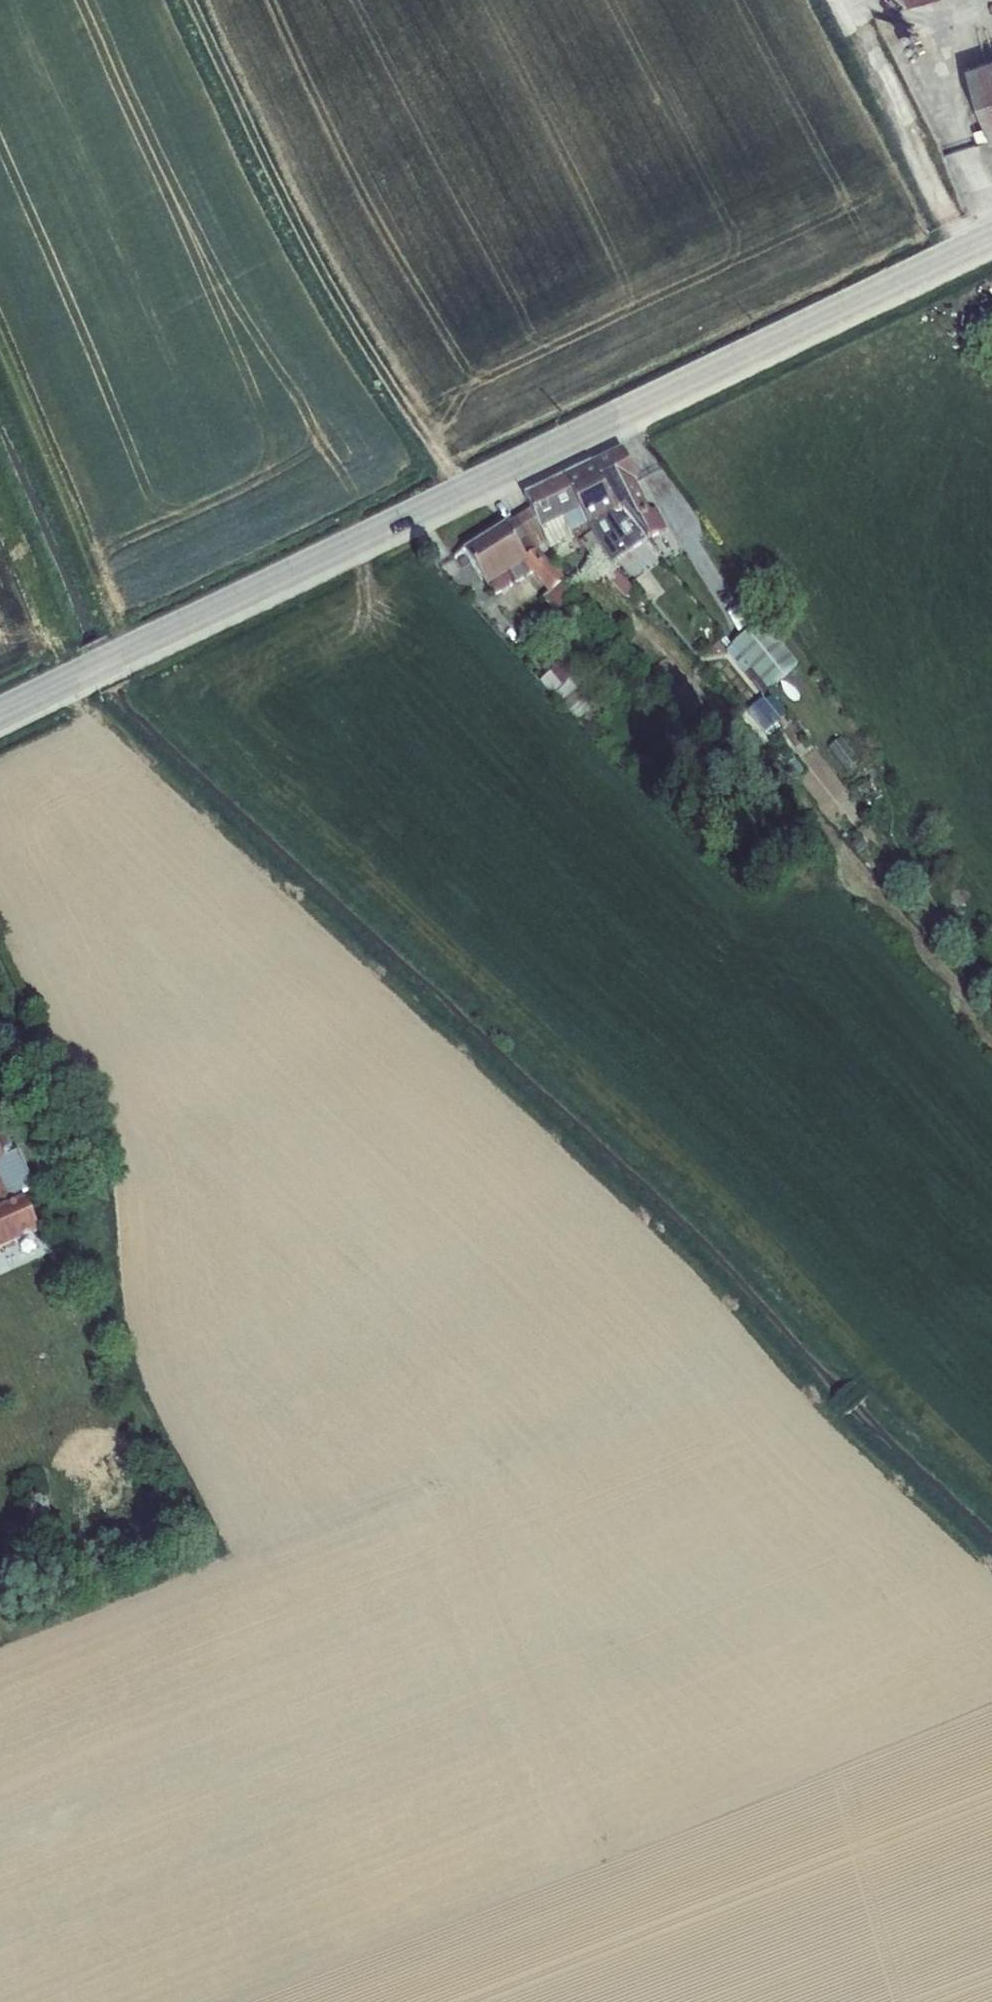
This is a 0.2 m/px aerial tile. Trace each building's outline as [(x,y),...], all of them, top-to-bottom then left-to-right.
[(967,66),(991,139),(991,58),(967,66)] [(622,448),(593,463),(609,496),(617,513),(624,509),(633,522),(646,539),(648,537),(649,539),(667,530),(657,509),(650,512),(634,482),(637,481),(622,448)] [(609,496),(593,463),(563,477),(579,511),(609,496)] [(579,511),(563,477),(524,496),(530,509),(541,530),(579,511)] [(609,496),(579,511),(586,524),(590,533),(592,532),(598,529),(600,533),(608,529),(606,526),(613,522),(610,517),(617,513),(609,496)] [(530,509),(505,526),(528,562),(489,587),(494,596),(531,573),(548,593),(543,598),(555,612),(574,595),(563,581),(564,579),(545,558),(556,553),(553,546),(550,547),(541,530),(530,509)] [(579,511),(541,530),(550,547),(553,546),(572,536),(570,533),(586,524),(579,511)] [(610,527),(627,555),(645,544),(628,516),(610,527)] [(489,587),(528,562),(505,526),(465,551),(488,588),(489,587)] [(625,598),(634,589),(620,575),(605,557),(601,550),(596,540),(592,532),(590,533),(579,542),(598,564),(595,566),(625,598)] [(605,557),(620,575),(631,565),(615,548),(610,542),(601,550),(605,557)] [(761,621),(731,645),(765,690),(796,665),(761,621)] [(726,650),(759,693),(765,690),(731,645),(726,650)] [(540,683),(586,731),(609,709),(577,675),(578,675),(564,659),(550,672),(540,683)] [(665,689),(670,694),(679,686),(674,681),(665,689)] [(746,712),(765,733),(780,719),(761,699),(746,712)] [(696,730),(707,741),(713,734),(702,723),(696,730)] [(840,737),(827,747),(845,773),(859,763),(840,737)] [(24,1239),(23,1237),(29,1235),(30,1237),(41,1232),(22,1192),(34,1186),(18,1151),(3,1158),(0,1152),(0,1249),(24,1239)]
